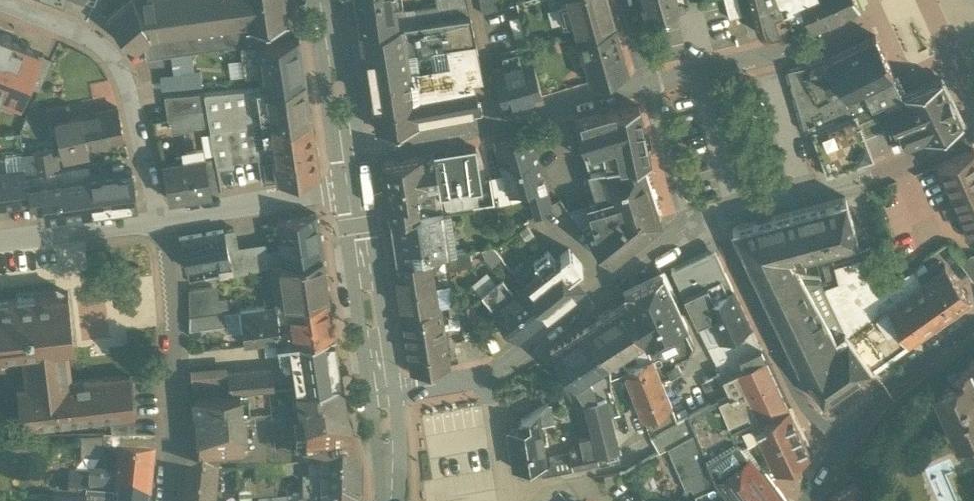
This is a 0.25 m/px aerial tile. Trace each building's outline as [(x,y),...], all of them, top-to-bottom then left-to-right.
[(106,17),(135,51),(144,45),(152,39),(246,25),(243,0),(125,0),(106,17)] [(246,25),(246,27),(287,22),(284,0),(243,0),(246,25)] [(359,30),(398,25),(395,0),(354,0),(359,30)] [(436,5),(438,5),(440,19),(444,18),(470,14),(467,0),(435,0),(436,5)] [(497,10),(495,0),(479,0),(482,15),(497,10)] [(568,5),(559,8),(563,23),(572,21),(576,35),(615,24),(608,0),(567,0),(568,5)] [(644,16),(649,14),(675,7),(683,5),(682,0),(640,0),(644,16)] [(729,16),(741,13),(738,0),(725,0),(729,16)] [(754,25),(756,30),(759,34),(762,36),(765,37),(773,38),(791,34),(783,10),(784,7),(791,4),(793,5),(801,2),(800,0),(748,0),(754,25)] [(801,2),(812,28),(859,6),(857,0),(800,0),(801,2)] [(436,5),(414,8),(416,22),(440,19),(438,5),(436,5)] [(470,14),(444,18),(447,44),(475,40),(470,14)] [(519,14),(508,17),(516,42),(526,39),(519,14)] [(416,22),(403,24),(407,49),(447,44),(444,18),(440,19),(416,22)] [(246,25),(152,39),(144,45),(146,59),(240,46),(289,38),(287,22),(246,27),(246,25)] [(359,30),(358,30),(359,34),(358,34),(361,52),(364,52),(368,81),(411,75),(407,49),(403,24),(398,25),(359,30)] [(615,24),(576,35),(589,81),(628,71),(615,24)] [(19,102),(38,53),(10,42),(12,37),(0,33),(0,95),(19,102)] [(875,35),(829,58),(829,59),(828,59),(787,69),(805,132),(810,130),(855,112),(871,106),(863,90),(893,75),(894,75),(875,35)] [(289,38),(240,46),(245,76),(261,73),(263,86),(305,80),(298,36),(289,38)] [(447,44),(407,49),(411,75),(413,88),(431,85),(422,70),(445,56),(459,80),(473,78),(473,79),(483,77),(475,40),(447,44)] [(445,56),(422,70),(431,85),(436,93),(463,86),(459,80),(445,56)] [(532,58),(493,69),(503,106),(542,95),(532,58)] [(411,75),(368,81),(376,129),(416,123),(411,89),(413,88),(411,75)] [(883,101),(902,94),(901,90),(893,75),(863,90),(871,106),(875,104),(883,101)] [(463,86),(436,93),(431,85),(413,88),(411,89),(416,123),(418,123),(417,122),(479,111),(473,79),(473,78),(459,80),(463,86)] [(941,79),(902,94),(883,101),(897,136),(901,135),(905,146),(923,138),(924,139),(962,123),(941,79)] [(305,80),(263,86),(269,127),(311,120),(305,80)] [(263,86),(204,92),(206,107),(209,122),(210,129),(253,121),(253,124),(262,122),(263,128),(269,127),(263,86)] [(204,92),(164,96),(166,114),(206,107),(204,92)] [(68,103),(45,108),(48,123),(55,121),(55,120),(71,116),(68,103)] [(871,106),(855,112),(865,137),(885,129),(875,104),(871,106)] [(639,106),(609,110),(575,120),(589,170),(642,163),(650,162),(639,106)] [(71,116),(55,120),(55,121),(63,156),(89,151),(87,145),(124,137),(116,107),(71,116)] [(206,107),(166,114),(169,129),(209,122),(206,107)] [(855,112),(810,130),(826,176),(866,163),(874,160),(865,137),(855,112)] [(311,120),(269,127),(271,146),(264,147),(265,154),(257,155),(261,183),(319,173),(311,120)] [(253,121),(210,129),(220,190),(222,190),(222,189),(236,187),(230,152),(257,148),(257,146),(255,146),(253,124),(253,121)] [(531,133),(494,143),(504,176),(507,187),(530,181),(544,177),(531,133)] [(49,148),(32,151),(33,156),(35,173),(53,170),(50,149),(49,148)] [(50,149),(53,170),(60,169),(57,148),(50,149)] [(433,155),(381,163),(389,219),(394,219),(420,215),(416,192),(439,188),(440,197),(482,191),(475,148),(433,155)] [(973,149),(937,165),(968,235),(973,232),(973,150),(973,149)] [(6,175),(25,173),(24,158),(23,153),(4,155),(6,175)] [(33,156),(24,158),(25,173),(26,175),(28,174),(35,173),(33,156)] [(204,156),(163,163),(169,199),(210,192),(204,156)] [(589,170),(596,192),(606,189),(612,208),(612,209),(638,241),(661,222),(642,163),(589,170)] [(60,169),(62,182),(86,179),(86,175),(85,165),(60,169)] [(86,175),(86,179),(90,210),(136,204),(131,168),(86,175)] [(35,173),(28,174),(31,198),(45,196),(43,186),(62,183),(62,182),(60,169),(53,170),(35,173)] [(0,175),(0,205),(31,201),(31,198),(28,174),(26,175),(25,173),(6,175),(0,175)] [(504,176),(490,179),(494,203),(510,199),(507,187),(504,176)] [(544,177),(530,181),(531,186),(531,187),(538,213),(551,204),(544,177)] [(86,179),(62,182),(62,183),(43,186),(45,196),(31,198),(31,201),(43,200),(45,216),(90,210),(86,179)] [(439,188),(416,192),(420,215),(443,211),(440,197),(439,188)] [(612,208),(604,215),(599,200),(587,204),(593,224),(584,231),(610,263),(638,241),(612,209),(612,208)] [(420,215),(394,219),(397,243),(393,244),(396,262),(429,257),(442,255),(449,254),(443,211),(420,215)] [(316,214),(276,221),(281,250),(283,263),(322,257),(316,214)] [(263,244),(237,248),(233,228),(223,230),(230,262),(233,275),(272,265),(283,263),(281,250),(265,252),(263,244)] [(223,230),(179,238),(186,269),(217,264),(230,262),(223,230)] [(449,254),(442,255),(444,269),(470,265),(468,251),(449,254)] [(555,260),(547,251),(534,262),(541,271),(523,285),(546,315),(583,285),(560,256),(555,260)] [(717,257),(713,259),(709,257),(706,253),(671,270),(683,296),(708,285),(714,298),(733,290),(717,257)] [(972,254),(965,260),(961,263),(960,263),(973,282),(973,281),(973,256),(972,254)] [(879,293),(859,256),(832,265),(836,281),(823,286),(847,335),(886,307),(879,293)] [(283,263),(272,265),(276,305),(329,298),(322,257),(283,263)] [(429,257),(396,262),(397,273),(395,273),(401,313),(437,308),(429,257)] [(230,262),(217,264),(219,273),(220,277),(233,275),(230,262)] [(969,299),(944,265),(940,267),(937,263),(918,276),(917,277),(920,282),(886,307),(907,344),(969,299)] [(920,282),(917,277),(918,276),(913,269),(879,293),(886,307),(920,282)] [(216,271),(203,273),(204,280),(220,277),(219,273),(216,274),(216,271)] [(662,275),(652,280),(624,293),(628,303),(628,304),(629,304),(645,343),(646,346),(665,337),(684,328),(687,326),(675,301),(674,298),(662,275)] [(523,285),(506,299),(494,284),(482,294),(493,309),(517,338),(546,315),(523,285)] [(708,285),(683,296),(697,324),(709,319),(702,304),(714,298),(708,285)] [(212,287),(190,290),(189,290),(189,316),(224,312),(228,311),(226,298),(214,300),(212,287)] [(714,298),(702,304),(709,319),(719,342),(750,327),(733,290),(714,298)] [(57,294),(56,294),(62,346),(67,346),(74,345),(68,293),(57,294)] [(22,353),(26,388),(71,383),(67,346),(62,346),(56,294),(18,299),(15,299),(0,301),(0,355),(22,353)] [(276,305),(240,310),(244,346),(277,341),(289,340),(334,334),(329,298),(276,305)] [(474,302),(458,304),(461,325),(477,323),(474,302)] [(607,317),(586,330),(587,330),(586,331),(609,367),(629,354),(633,350),(645,343),(629,304),(628,304),(628,303),(607,317)] [(437,308),(401,313),(410,373),(450,367),(441,307),(437,308)] [(886,307),(847,335),(871,369),(907,344),(886,307)] [(189,316),(189,317),(189,330),(226,325),(224,312),(189,316)] [(719,342),(709,319),(697,324),(719,373),(722,377),(743,367),(738,358),(760,348),(750,327),(719,342)] [(693,346),(684,328),(665,337),(676,362),(689,356),(693,346)] [(586,331),(552,353),(583,402),(595,399),(592,387),(588,380),(609,367),(586,331)] [(334,334),(289,340),(292,357),(293,369),(296,388),(342,384),(334,334)] [(665,337),(646,346),(652,360),(660,381),(681,372),(676,362),(665,337)] [(292,357),(289,340),(277,341),(280,359),(285,358),(292,357)] [(645,343),(633,350),(640,365),(652,360),(646,346),(645,343)] [(760,348),(738,358),(743,367),(764,357),(760,348)] [(743,367),(722,377),(729,394),(717,400),(728,425),(749,414),(783,398),(764,357),(743,367)] [(955,376),(958,383),(935,394),(959,447),(973,440),(973,359),(970,361),(973,368),(955,376)] [(660,381),(652,360),(640,365),(624,371),(643,418),(670,406),(660,381)] [(609,367),(588,380),(592,387),(595,399),(602,397),(611,425),(616,423),(614,417),(620,415),(611,387),(609,367)] [(272,369),(192,377),(194,397),(240,393),(274,390),(272,369)] [(719,373),(704,380),(705,381),(707,380),(717,400),(729,394),(722,377),(719,373)] [(26,388),(17,389),(22,431),(135,418),(130,376),(71,383),(26,388)] [(342,384),(296,388),(306,453),(351,447),(342,384)] [(240,393),(194,397),(200,461),(246,457),(240,393)] [(595,399),(583,402),(591,435),(595,448),(615,443),(617,449),(611,425),(602,397),(595,399)] [(783,398),(749,414),(753,424),(788,407),(783,398)] [(717,400),(688,416),(695,433),(706,461),(714,480),(715,479),(748,454),(758,469),(771,463),(759,438),(743,446),(735,442),(728,425),(717,400)] [(548,404),(520,422),(519,420),(517,422),(518,424),(519,424),(520,430),(507,432),(512,469),(546,464),(538,412),(548,405),(548,404)] [(670,406),(643,418),(650,438),(677,423),(670,406)] [(753,424),(737,432),(743,446),(759,438),(771,463),(774,471),(810,454),(788,407),(753,424)] [(677,423),(650,438),(659,454),(668,449),(668,448),(695,433),(688,416),(677,423)] [(134,422),(111,425),(112,436),(136,436),(134,422)] [(695,433),(668,448),(668,449),(678,472),(704,460),(705,461),(706,461),(695,433)] [(591,435),(579,437),(581,448),(575,450),(574,448),(571,448),(572,450),(569,451),(570,455),(550,459),(551,468),(541,470),(542,477),(599,466),(595,448),(591,435)] [(103,436),(79,437),(79,448),(104,447),(103,436)] [(615,443),(595,448),(599,466),(620,461),(617,449),(615,443)] [(104,447),(79,448),(80,458),(104,458),(104,447)] [(748,454),(715,479),(732,500),(779,500),(781,499),(758,469),(748,454)] [(119,455),(117,477),(90,475),(89,492),(115,494),(115,500),(151,500),(155,459),(119,455)] [(704,460),(678,472),(686,490),(690,488),(699,500),(727,500),(715,486),(705,461),(704,460)] [(322,471),(309,471),(309,484),(302,484),(302,500),(361,500),(362,471),(322,471)] [(90,475),(70,474),(69,490),(89,492),(90,475)] [(185,475),(182,500),(216,500),(218,478),(185,475)] [(616,476),(604,478),(605,485),(606,485),(606,484),(618,482),(616,476)] [(826,499),(827,500),(871,500),(860,476),(826,499)]
